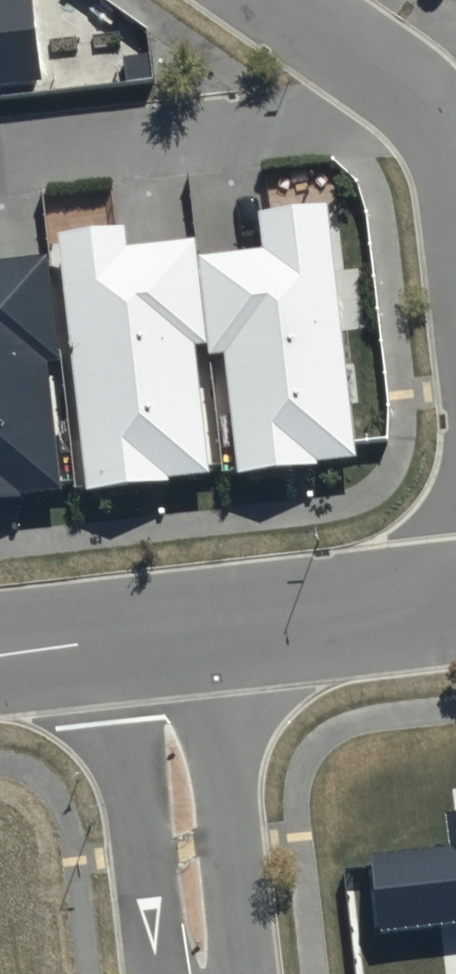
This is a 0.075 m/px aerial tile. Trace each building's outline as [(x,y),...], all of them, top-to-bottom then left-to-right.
[(36,0),(0,0),(0,88),(45,83),(36,0)] [(356,459),(327,200),(259,207),(263,245),(198,252),(210,356),(220,355),(233,472),(356,459)] [(124,227),(57,234),(84,486),(209,473),(195,341),(204,340),(193,236),(125,243),(124,227)] [(62,487),(48,356),(57,355),(46,250),(0,255),(0,494),(62,487)] [(449,813),(452,845),(372,854),(380,925),(455,917),(455,812),(449,813)]
